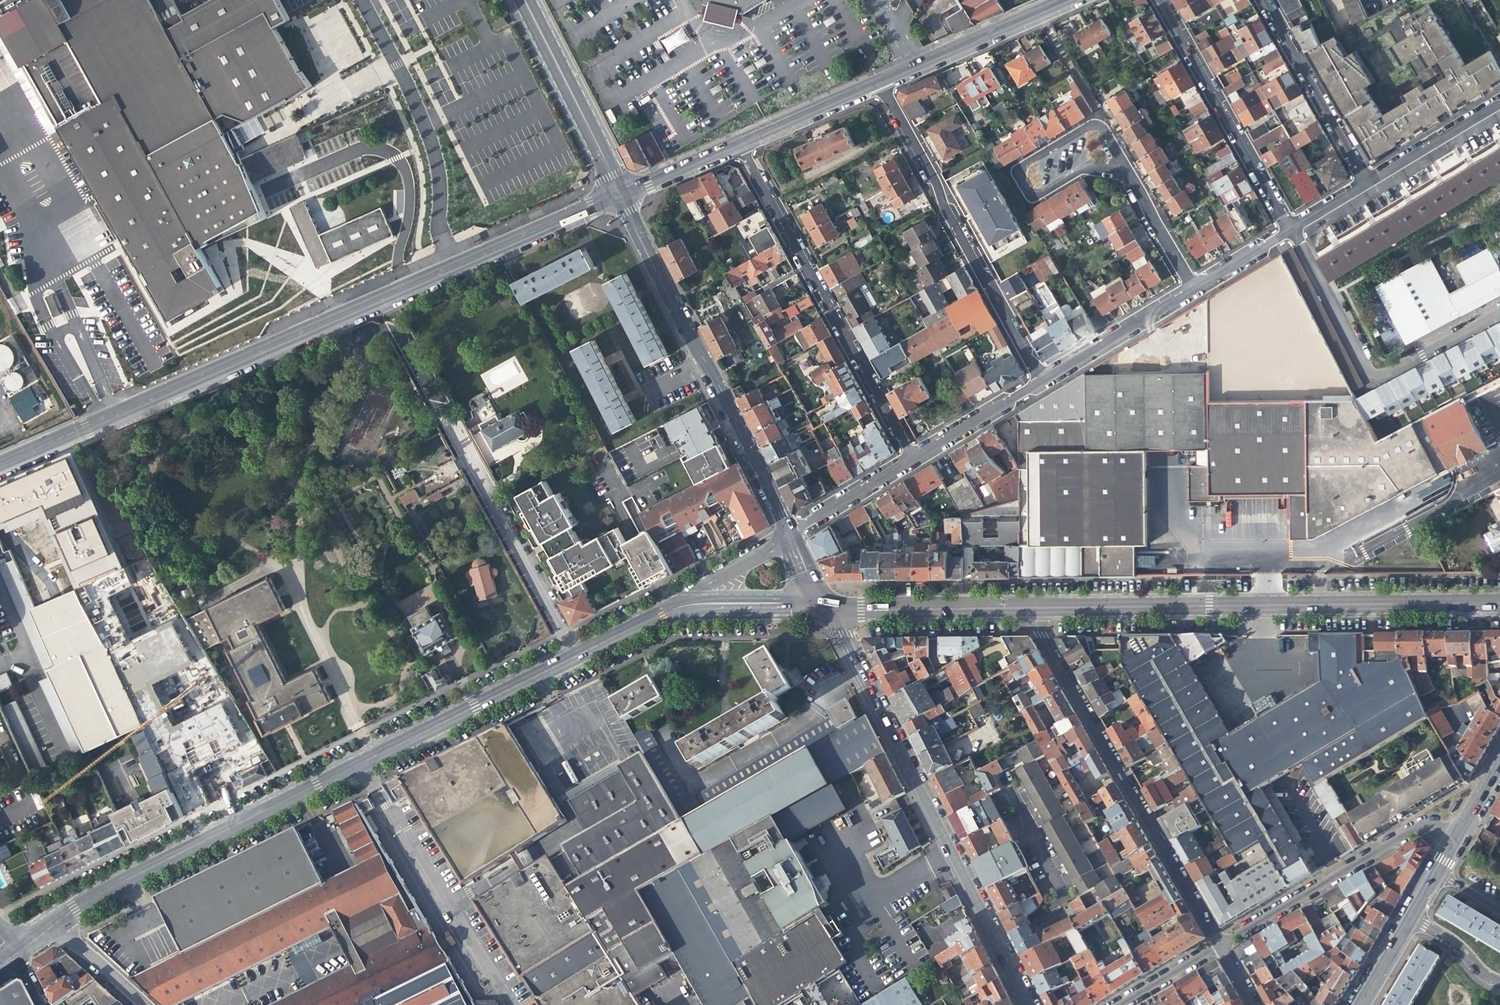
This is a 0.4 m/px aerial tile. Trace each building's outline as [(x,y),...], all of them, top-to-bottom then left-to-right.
[(209,262),(201,248),(64,0),(0,0),(0,25),(59,128),(101,199),(122,236),(171,319),(219,292),(217,287),(221,285),(209,262)] [(201,248),(233,234),(267,220),(252,185),(242,162),(241,161),(239,161),(236,154),(234,150),(241,146),(233,130),(233,129),(224,134),(216,119),(208,104),(199,88),(217,78),(201,49),(189,27),(174,0),(64,0),(201,248)] [(189,27),(201,49),(217,78),(225,94),(208,104),(216,119),(225,114),(241,122),(243,125),(288,103),(289,105),(311,89),(301,75),(299,76),(276,30),(290,23),(279,0),(238,0),(189,27)] [(704,3),(710,5),(714,6),(712,15),(730,20),(733,10),(744,13),(765,0),(702,0),(704,3)] [(960,2),(964,8),(949,18),(958,32),(1007,11),(1000,0),(959,0),(960,2)] [(1148,4),(1145,0),(1137,0),(1132,3),(1136,9),(1137,9),(1148,4)] [(1177,5),(1180,11),(1198,0),(1174,0),(1177,5)] [(1208,9),(1203,0),(1198,0),(1180,11),(1183,16),(1186,21),(1208,9)] [(1208,9),(1214,5),(1211,0),(1203,0),(1208,9)] [(1251,5),(1249,0),(1243,0),(1234,5),(1239,12),(1251,5)] [(1282,7),(1287,15),(1298,9),(1303,7),(1299,0),(1278,0),(1282,7)] [(1367,20),(1358,0),(1341,0),(1353,27),(1367,20)] [(940,21),(949,36),(953,34),(958,32),(949,18),(964,8),(960,2),(943,13),(941,14),(940,17),(940,21)] [(1455,110),(1499,83),(1499,65),(1499,63),(1497,59),(1491,50),(1466,65),(1453,44),(1443,27),(1430,5),(1406,19),(1409,25),(1405,27),(1410,36),(1422,54),(1424,60),(1428,58),(1433,66),(1439,62),(1447,77),(1438,82),(1455,110)] [(1300,16),(1298,9),(1287,15),(1290,21),(1300,16)] [(1124,27),(1131,38),(1158,22),(1155,17),(1152,11),(1124,27)] [(1223,21),(1227,27),(1227,28),(1237,22),(1233,15),(1223,21)] [(1299,25),(1293,28),(1299,37),(1307,51),(1311,50),(1320,45),(1314,32),(1307,16),(1301,19),(1306,31),(1303,32),(1299,25)] [(494,31),(505,25),(501,18),(490,24),(494,31)] [(1097,23),(1090,27),(1098,42),(1112,34),(1103,19),(1097,23)] [(1260,20),(1231,36),(1238,47),(1244,43),(1266,31),(1264,26),(1260,20)] [(1160,27),(1158,22),(1131,38),(1136,48),(1164,33),(1160,27)] [(1332,23),(1314,32),(1320,45),(1335,37),(1338,35),(1332,23)] [(59,128),(0,25),(0,49),(49,134),(59,128)] [(1445,25),(1443,27),(1453,44),(1456,42),(1445,25)] [(1084,50),(1098,42),(1090,27),(1084,30),(1079,33),(1076,35),(1084,50)] [(1206,57),(1210,63),(1238,47),(1231,36),(1229,31),(1227,28),(1227,27),(1220,31),(1225,40),(1203,52),(1206,57)] [(1375,33),(1371,27),(1366,31),(1369,36),(1375,33)] [(1205,31),(1195,37),(1199,43),(1209,37),(1205,31)] [(1251,54),(1272,41),(1270,37),(1266,31),(1244,43),(1251,54)] [(1404,65),(1422,54),(1410,36),(1393,46),(1404,65)] [(1323,80),(1369,161),(1378,156),(1395,146),(1399,144),(1397,140),(1404,136),(1406,140),(1426,127),(1440,115),(1425,90),(1423,84),(1404,95),(1408,101),(1395,108),(1400,115),(1386,123),(1382,116),(1366,87),(1373,83),(1355,52),(1349,55),(1346,57),(1338,43),(1335,37),(1320,45),(1311,50),(1319,66),(1316,67),(1320,74),(1323,72),(1326,79),(1323,80)] [(1338,43),(1346,57),(1349,55),(1341,41),(1338,43)] [(1165,53),(1173,49),(1169,42),(1161,46),(1165,53)] [(1035,49),(1025,55),(1035,72),(1051,63),(1041,46),(1035,49)] [(1244,58),(1238,47),(1210,63),(1212,67),(1216,74),(1244,58)] [(1269,54),(1270,57),(1272,61),(1280,56),(1277,50),(1269,54)] [(1311,50),(1307,51),(1313,61),(1316,67),(1319,66),(1311,50)] [(1358,50),(1355,52),(1373,83),(1376,81),(1358,50)] [(1036,75),(1035,72),(1025,55),(1017,60),(1008,66),(1019,85),(1036,75)] [(1266,74),(1284,63),(1280,56),(1272,61),(1269,63),(1262,67),(1266,74)] [(1428,58),(1424,60),(1429,68),(1433,66),(1428,58)] [(1154,79),(1160,90),(1160,91),(1187,75),(1184,69),(1181,64),(1154,79)] [(982,72),(974,77),(984,95),(1000,86),(989,67),(982,72)] [(1229,77),(1233,84),(1240,79),(1241,79),(1237,72),(1229,77)] [(1289,72),(1261,88),(1267,99),(1295,82),(1292,77),(1289,72)] [(899,96),(912,120),(926,113),(919,99),(941,90),(936,75),(921,81),(901,90),(899,96)] [(1166,101),(1185,90),(1193,85),(1191,82),(1187,75),(1160,91),(1166,101)] [(977,100),(984,95),(974,77),(967,81),(959,86),(973,112),(981,107),(977,100)] [(225,94),(217,78),(199,88),(208,104),(225,94)] [(1245,87),(1240,79),(1233,84),(1224,89),(1228,96),(1245,87)] [(1273,110),(1301,93),(1298,88),(1295,82),(1267,99),(1273,110)] [(1425,90),(1440,115),(1442,118),(1449,114),(1451,117),(1454,115),(1461,110),(1499,87),(1499,83),(1455,110),(1438,82),(1425,90)] [(1251,87),(1254,92),(1260,102),(1267,99),(1261,88),(1258,83),(1251,87)] [(1196,89),(1193,85),(1185,90),(1187,94),(1196,89)] [(1161,104),(1166,101),(1160,91),(1160,90),(1155,93),(1161,104)] [(1112,107),(1117,115),(1133,105),(1125,91),(1108,101),(1112,107)] [(1254,92),(1233,104),(1235,109),(1239,115),(1260,102),(1254,92)] [(1186,101),(1189,108),(1202,101),(1198,94),(1186,101)] [(1275,114),(1273,110),(1267,99),(1260,102),(1267,113),(1265,114),(1268,118),(1275,114)] [(1075,100),(1056,111),(1066,128),(1078,121),(1085,117),(1075,100)] [(1208,111),(1202,101),(1189,108),(1195,118),(1208,111)] [(1291,119),(1299,115),(1310,108),(1306,101),(1287,112),(1291,119)] [(1245,126),(1265,114),(1267,113),(1260,102),(1239,115),(1242,121),(1245,126)] [(1175,104),(1169,106),(1173,116),(1178,114),(1175,104)] [(1135,105),(1133,105),(1117,115),(1121,121),(1125,129),(1139,121),(1143,119),(1148,116),(1145,109),(1139,112),(1135,105)] [(1303,122),(1314,116),(1310,108),(1299,115),(1303,122)] [(1400,115),(1395,108),(1382,116),(1386,123),(1400,115)] [(1055,110),(1041,118),(1052,137),(1059,133),(1066,128),(1056,111),(1055,110)] [(225,114),(216,119),(224,134),(233,129),(233,130),(243,125),(241,122),(225,114)] [(1399,144),(1395,146),(1397,149),(1400,147),(1410,141),(1442,122),(1444,121),(1442,118),(1440,115),(1426,127),(1406,140),(1404,136),(1397,140),(1399,144)] [(1210,116),(1189,128),(1195,139),(1217,127),(1213,120),(1210,116)] [(936,141),(945,158),(962,149),(957,140),(951,130),(957,126),(952,117),(929,129),(936,141)] [(1041,118),(1026,127),(1038,145),(1045,141),(1052,137),(1041,118)] [(1148,135),(1139,121),(1125,129),(1129,136),(1134,143),(1148,135)] [(1286,122),(1281,125),(1287,135),(1292,132),(1286,122)] [(1318,123),(1290,140),(1296,151),(1297,150),(1313,141),(1324,134),(1320,126),(1318,123)] [(1264,124),(1249,133),(1253,141),(1268,132),(1264,124)] [(1264,155),(1262,156),(1265,161),(1268,168),(1282,160),(1291,154),(1296,151),(1290,140),(1287,135),(1281,125),(1276,128),(1282,139),(1280,140),(1282,144),(1269,152),(1264,155)] [(826,136),(825,134),(822,136),(818,137),(819,139),(798,149),(807,168),(856,146),(848,127),(826,136)] [(1012,135),(1013,137),(1023,154),(1031,149),(1038,145),(1026,127),(1012,135)] [(1219,132),(1217,127),(1195,139),(1190,142),(1192,147),(1196,153),(1223,138),(1219,132)] [(1183,131),(1190,142),(1195,139),(1189,128),(1183,131)] [(651,166),(666,159),(649,131),(619,146),(630,167),(639,170),(651,166)] [(1272,138),(1268,132),(1253,141),(1258,148),(1268,142),(1268,141),(1272,138)] [(1150,134),(1148,135),(1134,143),(1137,149),(1142,158),(1158,148),(1150,134)] [(1313,141),(1322,159),(1334,152),(1334,151),(1329,141),(1325,134),(1324,134),(1313,141)] [(985,148),(998,169),(1017,158),(1023,154),(1013,137),(995,148),(992,143),(985,147),(985,148)] [(296,138),(242,162),(252,185),(307,161),(296,138)] [(242,148),(241,146),(234,150),(236,154),(243,150),(242,148)] [(1487,157),(1499,178),(1499,146),(1498,148),(1499,149),(1487,157)] [(1161,147),(1158,148),(1142,158),(1146,164),(1150,172),(1168,162),(1169,161),(1161,147)] [(1217,153),(1221,159),(1232,153),(1228,147),(1217,153)] [(1304,162),(1297,150),(1296,151),(1291,154),(1298,166),(1304,162)] [(1318,170),(1329,190),(1339,184),(1347,179),(1348,175),(1334,152),(1322,159),(1319,161),(1323,167),(1318,170)] [(1236,161),(1232,153),(1221,159),(1213,164),(1204,169),(1208,176),(1209,176),(1236,161)] [(1305,165),(1304,162),(1298,166),(1291,154),(1282,160),(1291,177),(1307,168),(1310,166),(1308,163),(1305,165)] [(1380,160),(1378,156),(1369,161),(1371,165),(1380,160)] [(1457,175),(1470,197),(1499,179),(1499,178),(1487,157),(1475,164),(1474,162),(1471,164),(1467,166),(1469,168),(1457,175)] [(875,170),(886,189),(905,179),(900,171),(894,159),(875,170)] [(1171,167),(1168,162),(1150,172),(1155,179),(1159,186),(1173,178),(1168,169),(1171,167)] [(1219,181),(1225,191),(1246,180),(1243,174),(1240,168),(1219,181)] [(1308,170),(1307,168),(1291,177),(1306,204),(1320,195),(1306,172),(1308,170)] [(993,181),(988,171),(984,174),(982,170),(958,183),(967,198),(973,209),(974,212),(977,217),(996,251),(1023,235),(993,181)] [(725,194),(715,176),(713,172),(702,177),(711,192),(714,199),(725,194)] [(1438,186),(1427,193),(1440,215),(1470,197),(1457,175),(1445,182),(1444,180),(1441,182),(1437,185),(1438,186)] [(835,176),(822,182),(824,187),(837,180),(835,176)] [(694,200),(703,196),(711,192),(702,177),(694,180),(678,187),(697,221),(703,217),(694,200)] [(1182,192),(1173,178),(1159,186),(1162,190),(1168,201),(1182,192)] [(909,187),(905,179),(886,189),(896,208),(915,197),(909,187)] [(1250,185),(1246,180),(1225,191),(1219,195),(1220,197),(1226,207),(1230,214),(1240,232),(1248,227),(1242,217),(1237,208),(1240,206),(1241,205),(1240,203),(1238,199),(1253,190),(1250,185)] [(1083,188),(1080,181),(1073,185),(1064,190),(1075,209),(1076,208),(1090,200),(1083,188)] [(1213,184),(1219,195),(1225,191),(1219,181),(1213,184)] [(733,191),(737,198),(751,191),(747,184),(733,191)] [(854,192),(859,202),(864,199),(859,190),(854,192)] [(1061,217),(1075,209),(1064,190),(1059,193),(1049,199),(1060,218),(1061,217)] [(1185,190),(1182,192),(1168,201),(1171,207),(1176,215),(1193,204),(1185,190)] [(748,204),(755,200),(751,191),(737,198),(732,201),(730,202),(719,208),(711,213),(706,215),(703,217),(697,221),(708,240),(744,220),(738,210),(748,204)] [(703,196),(711,213),(719,208),(714,199),(711,192),(703,196)] [(727,192),(725,194),(714,199),(719,208),(730,202),(732,201),(729,196),(727,192)] [(1408,205),(1393,214),(1406,236),(1440,215),(1427,193),(1415,201),(1413,199),(1409,201),(1407,203),(1408,205)] [(847,197),(852,206),(856,203),(851,195),(847,197)] [(116,240),(122,236),(101,199),(94,203),(116,240)] [(1063,221),(1061,217),(1060,218),(1049,199),(1037,206),(1024,214),(1035,231),(1046,225),(1048,229),(1063,221)] [(1093,205),(1090,200),(1076,208),(1079,213),(1093,205)] [(289,207),(316,268),(331,261),(332,263),(393,236),(381,208),(319,234),(305,201),(289,207)] [(861,204),(865,213),(870,211),(865,202),(861,204)] [(805,219),(811,230),(830,220),(821,204),(803,215),(805,219)] [(1104,220),(1112,233),(1127,224),(1123,219),(1118,211),(1104,220)] [(1227,216),(1214,223),(1224,241),(1233,236),(1240,232),(1230,214),(1227,216)] [(1370,258),(1406,236),(1393,214),(1378,223),(1376,221),(1373,223),(1370,225),(1371,227),(1356,236),(1370,258)] [(847,221),(851,229),(857,225),(853,217),(847,221)] [(839,235),(830,220),(811,230),(815,236),(820,246),(839,235)] [(905,231),(915,249),(932,239),(928,231),(930,230),(929,228),(925,220),(905,231)] [(1199,231),(1201,234),(1210,250),(1217,245),(1224,241),(1214,223),(1214,222),(1199,231)] [(1122,256),(1126,254),(1129,251),(1140,245),(1134,236),(1127,225),(1127,224),(1112,233),(1109,235),(1122,256)] [(750,237),(760,254),(766,251),(780,243),(773,231),(770,226),(750,237)] [(1204,253),(1210,250),(1201,234),(1188,241),(1197,257),(1204,253)] [(858,249),(861,248),(873,241),(869,235),(855,243),(858,249)] [(1332,281),(1370,258),(1356,236),(1341,245),(1340,243),(1336,245),(1333,247),(1334,249),(1319,259),(1332,281)] [(665,252),(671,264),(689,255),(680,238),(662,247),(665,252)] [(912,250),(922,267),(937,258),(939,257),(936,250),(938,249),(934,243),(932,239),(915,249),(912,250)] [(784,259),(787,257),(780,243),(766,251),(771,260),(775,257),(778,262),(784,259)] [(716,254),(710,244),(706,246),(709,251),(710,251),(713,256),(716,254)] [(887,258),(888,258),(891,256),(885,244),(880,246),(887,258)] [(1145,254),(1140,245),(1129,251),(1126,254),(1138,274),(1147,288),(1155,284),(1161,280),(1150,262),(1149,263),(1143,255),(1145,254)] [(594,267),(584,248),(567,257),(550,266),(559,285),(594,267)] [(1292,248),(1280,254),(1355,398),(1363,386),(1292,248)] [(1429,258),(1375,287),(1406,344),(1464,312),(1499,293),(1499,270),(1488,248),(1457,264),(1468,285),(1450,294),(1429,258)] [(773,268),(775,267),(774,265),(771,260),(766,251),(760,254),(753,258),(761,272),(767,269),(770,267),(767,262),(769,261),(773,268)] [(840,258),(822,268),(826,277),(833,288),(860,273),(863,272),(852,252),(841,259),(840,258)] [(1042,281),(1059,271),(1049,254),(1032,264),(1042,281)] [(698,272),(689,255),(671,264),(673,269),(679,281),(698,272)] [(757,274),(761,272),(753,258),(740,265),(745,274),(748,279),(750,282),(751,281),(747,273),(749,272),(752,277),(757,274)] [(918,269),(927,288),(947,277),(942,268),(937,258),(922,267),(918,269)] [(734,287),(744,282),(741,277),(745,274),(740,265),(726,273),(734,287)] [(532,275),(515,284),(525,303),(559,285),(550,266),(532,275)] [(927,288),(910,297),(913,302),(916,308),(918,311),(919,313),(974,283),(968,273),(965,267),(947,277),(927,288)] [(1018,272),(1001,281),(1003,284),(1011,299),(1028,289),(1018,272)] [(866,284),(860,273),(833,288),(839,299),(866,284)] [(1138,274),(1124,282),(1133,296),(1141,292),(1147,288),(1138,274)] [(637,295),(627,275),(608,284),(629,324),(648,316),(637,295)] [(1120,276),(1106,284),(1108,288),(1122,280),(1120,276)] [(1126,300),(1133,296),(1124,282),(1123,279),(1122,280),(1108,288),(1107,288),(1108,290),(1118,305),(1126,300)] [(977,289),(974,283),(919,313),(921,318),(977,289)] [(1112,308),(1118,305),(1108,290),(1107,288),(1108,288),(1106,284),(1105,283),(1090,292),(1102,311),(1104,314),(1112,308)] [(866,284),(839,299),(843,308),(871,293),(866,284)] [(755,317),(747,302),(744,304),(750,315),(753,321),(756,325),(781,311),(783,310),(778,301),(771,289),(754,298),(762,314),(755,317)] [(983,300),(977,289),(921,318),(926,327),(948,314),(951,318),(983,300)] [(1011,299),(1014,305),(1032,295),(1028,289),(1011,299)] [(877,303),(871,293),(843,308),(848,315),(855,328),(874,317),(870,310),(871,309),(870,307),(877,303)] [(740,298),(744,304),(747,302),(751,300),(751,299),(749,296),(746,294),(740,298)] [(45,298),(51,310),(58,306),(52,295),(45,298)] [(1036,303),(1032,295),(1014,305),(1019,313),(1036,303)] [(799,312),(813,304),(809,297),(795,304),(798,311),(799,312)] [(880,320),(913,302),(910,297),(877,315),(880,320)] [(983,300),(951,318),(960,334),(965,342),(987,329),(996,324),(989,311),(983,300)] [(793,314),(798,311),(795,304),(789,307),(793,314)] [(1060,306),(1061,307),(1068,319),(1084,310),(1079,304),(1067,311),(1063,304),(1060,306)] [(1062,320),(1050,327),(1063,350),(1080,339),(1068,319),(1061,307),(1057,310),(1062,320)] [(1089,319),(1084,310),(1068,319),(1080,339),(1109,322),(1104,314),(1102,311),(1089,319)] [(784,316),(781,311),(756,325),(768,347),(773,345),(778,342),(772,333),(768,325),(784,316)] [(903,324),(910,336),(926,327),(921,318),(919,313),(918,311),(910,315),(912,319),(903,324)] [(948,314),(926,327),(928,331),(951,318),(948,314)] [(746,324),(753,321),(750,315),(743,318),(746,324)] [(885,329),(880,320),(877,315),(874,317),(855,328),(858,335),(862,342),(885,329)] [(648,316),(629,324),(650,365),(668,356),(658,336),(648,316)] [(706,333),(710,342),(729,333),(721,316),(702,326),(706,333)] [(936,347),(960,334),(951,318),(928,331),(936,347)] [(800,320),(799,319),(772,333),(778,342),(794,333),(802,329),(804,328),(800,320)] [(804,328),(802,329),(811,346),(813,345),(831,336),(826,328),(821,319),(804,328)] [(1044,327),(1046,329),(1050,327),(1046,320),(1041,322),(1044,327)] [(1490,328),(1486,330),(1499,355),(1499,322),(1490,328)] [(1001,331),(996,324),(987,329),(998,348),(1007,343),(1001,331)] [(912,361),(936,347),(928,331),(926,327),(910,336),(901,341),(908,354),(912,361)] [(1048,331),(1033,340),(1045,361),(1063,350),(1050,327),(1046,329),(1048,331)] [(811,346),(802,329),(800,330),(796,332),(794,333),(804,350),(805,349),(811,346)] [(894,345),(885,329),(862,342),(867,350),(871,358),(894,345)] [(1486,330),(1478,334),(1473,337),(1487,366),(1499,360),(1499,355),(1486,330)] [(737,349),(729,333),(710,342),(713,348),(719,359),(737,349)] [(836,346),(831,336),(813,345),(828,371),(845,362),(836,346)] [(1487,366),(1473,337),(1465,341),(1458,344),(1474,373),(1487,366)] [(604,361),(594,341),(575,350),(596,390),(615,382),(604,361)] [(894,345),(871,358),(876,367),(879,372),(883,378),(892,373),(889,366),(908,354),(901,341),(894,345)] [(3,343),(0,345),(0,372),(6,373),(13,370),(18,364),(19,357),(16,350),(11,345),(3,343)] [(994,366),(983,373),(989,383),(994,392),(1024,373),(1007,343),(998,348),(995,350),(999,357),(991,362),(994,366)] [(1474,373),(1458,344),(1451,348),(1444,352),(1460,381),(1474,373)] [(782,361),(773,345),(768,347),(777,364),(781,362),(782,361)] [(825,372),(811,346),(805,349),(819,375),(825,372)] [(809,381),(815,378),(819,375),(805,349),(804,350),(790,357),(795,366),(789,370),(794,379),(800,376),(802,380),(807,377),(809,381)] [(1460,381),(1444,352),(1437,356),(1431,359),(1446,387),(1460,381)] [(1446,387),(1431,359),(1423,364),(1416,368),(1432,395),(1446,387)] [(823,403),(835,397),(858,386),(851,372),(845,362),(828,371),(825,372),(819,375),(815,378),(818,383),(827,378),(834,391),(821,398),(823,403)] [(965,391),(968,396),(979,389),(989,383),(983,373),(977,362),(955,375),(965,391)] [(1432,395),(1416,368),(1410,371),(1403,374),(1418,402),(1432,395)] [(798,386),(794,379),(789,370),(782,374),(785,379),(792,390),(798,386)] [(22,373),(18,372),(13,374),(10,378),(9,382),(11,387),(14,390),(19,391),(24,389),(27,386),(28,381),(26,376),(22,373)] [(1439,473),(1412,423),(1411,424),(1401,429),(1390,435),(1378,441),(1372,429),(1371,427),(1365,416),(1355,398),(1208,403),(1209,374),(1086,374),(1087,420),(1087,450),(1146,450),(1148,450),(1148,446),(1199,446),(1199,449),(1200,464),(1192,464),(1192,499),(1223,499),(1223,493),(1228,493),(1295,492),(1296,517),(1296,538),(1314,538),(1439,473)] [(1418,402),(1403,374),(1394,379),(1389,381),(1405,409),(1418,402)] [(920,376),(904,386),(899,389),(891,393),(899,408),(904,417),(920,408),(918,404),(931,396),(920,376)] [(1405,409),(1389,381),(1382,385),(1375,389),(1390,417),(1405,409)] [(625,402),(615,382),(596,390),(616,431),(635,422),(625,402)] [(765,385),(757,389),(762,397),(769,393),(765,385)] [(734,389),(738,396),(745,393),(741,386),(734,389)] [(827,419),(838,414),(844,410),(852,407),(866,399),(861,391),(858,386),(835,397),(836,400),(839,399),(842,404),(824,414),(827,419)] [(39,402),(30,387),(10,398),(19,414),(33,406),(39,402)] [(775,389),(769,393),(762,397),(757,389),(750,392),(739,398),(741,403),(745,411),(768,399),(776,395),(778,394),(775,389)] [(1390,417),(1375,389),(1371,391),(1368,393),(1376,410),(1365,416),(1371,427),(1390,417)] [(965,391),(952,399),(957,407),(970,399),(968,396),(965,391)] [(1376,410),(1368,393),(1356,399),(1365,416),(1376,410)] [(781,404),(776,395),(768,399),(774,408),(781,404)] [(1449,468),(1487,449),(1461,398),(1423,418),(1449,468)] [(778,417),(774,408),(768,399),(745,411),(749,420),(756,432),(779,420),(782,418),(780,416),(778,417)] [(867,402),(866,399),(852,407),(858,417),(872,410),(867,402)] [(480,424),(494,451),(511,442),(510,441),(516,437),(518,440),(520,441),(523,442),(525,441),(528,440),(529,439),(530,437),(530,433),(519,412),(500,421),(489,401),(476,408),(479,414),(483,422),(480,424)] [(712,415),(706,402),(666,422),(683,455),(689,452),(692,456),(718,443),(725,440),(721,432),(712,415)] [(33,406),(19,414),(24,423),(38,415),(33,406)] [(847,416),(844,410),(838,414),(841,419),(847,416)] [(847,416),(841,419),(849,434),(853,441),(868,468),(881,460),(869,437),(866,438),(867,439),(862,442),(847,416)] [(861,424),(869,437),(881,460),(895,452),(883,431),(875,416),(861,424)] [(784,417),(782,418),(779,420),(783,427),(786,426),(788,425),(784,417)] [(798,428),(807,424),(811,421),(809,418),(796,425),(798,428)] [(789,433),(786,426),(783,427),(779,420),(756,432),(759,439),(763,447),(787,434),(789,433)] [(1019,470),(1019,498),(1019,513),(1020,539),(1020,545),(1099,545),(1135,544),(1147,544),(1146,450),(1087,450),(1087,420),(1019,422),(1019,470)] [(822,428),(827,437),(832,435),(824,421),(814,426),(811,427),(814,432),(822,428)] [(1019,467),(994,427),(987,431),(980,435),(989,451),(993,457),(1002,452),(1011,468),(1014,467),(1015,469),(1019,467)] [(793,431),(789,433),(787,434),(791,443),(794,442),(798,440),(793,431)] [(798,449),(794,442),(791,443),(787,434),(763,447),(766,452),(771,463),(798,449)] [(837,435),(833,437),(839,448),(844,456),(854,476),(868,468),(853,441),(849,434),(845,436),(851,447),(848,448),(850,451),(845,453),(842,447),(843,447),(837,435)] [(829,462),(841,484),(854,476),(844,456),(839,448),(833,437),(832,435),(827,437),(824,439),(835,459),(829,462)] [(989,451),(980,435),(972,440),(966,444),(978,463),(988,479),(989,482),(1005,472),(996,461),(993,457),(989,451)] [(683,455),(698,483),(730,466),(725,457),(718,443),(692,456),(689,452),(683,455)] [(982,483),(988,479),(978,463),(966,444),(961,447),(953,452),(964,471),(973,466),(982,483)] [(798,449),(771,463),(774,469),(783,486),(803,476),(813,471),(800,448),(798,449)] [(71,453),(62,456),(0,484),(0,524),(43,505),(71,571),(116,553),(89,496),(71,453)] [(651,531),(675,574),(696,563),(683,536),(688,533),(690,536),(716,522),(715,519),(723,515),(721,511),(731,506),(740,523),(735,526),(742,540),(769,527),(737,463),(730,466),(698,483),(641,512),(651,531)] [(919,472),(907,480),(918,499),(944,483),(933,464),(919,472)] [(990,484),(994,491),(1002,503),(1019,498),(1019,470),(990,484)] [(799,510),(815,500),(809,488),(803,476),(783,486),(788,496),(795,509),(799,510)] [(957,483),(948,489),(964,516),(964,518),(964,542),(964,547),(973,546),(984,546),(983,538),(983,517),(999,517),(1000,537),(990,538),(990,546),(1007,546),(1020,546),(1020,545),(1020,539),(1019,513),(1019,498),(1002,503),(996,505),(986,508),(981,499),(967,477),(957,483)] [(472,489),(466,478),(455,483),(459,491),(461,495),(472,489)] [(922,505),(918,499),(907,480),(900,484),(892,489),(908,515),(911,521),(913,525),(916,528),(932,523),(928,515),(916,521),(911,512),(922,505)] [(553,496),(546,481),(520,495),(526,507),(528,509),(524,511),(541,543),(545,541),(549,548),(574,534),(571,527),(576,524),(559,492),(553,496)] [(822,481),(809,488),(815,500),(828,493),(822,481)] [(443,490),(445,495),(446,497),(459,491),(455,483),(443,490)] [(901,519),(908,515),(892,489),(884,493),(878,497),(889,516),(897,512),(901,519)] [(401,498),(405,506),(420,498),(416,490),(401,498)] [(445,495),(443,490),(428,497),(431,503),(445,495)] [(994,491),(981,499),(986,508),(996,505),(1002,503),(994,491)] [(1291,517),(1296,517),(1295,492),(1228,493),(1228,498),(1291,497),(1291,517)] [(431,503),(428,497),(420,501),(423,508),(432,503),(431,503)] [(873,500),(864,505),(871,517),(879,512),(873,500)] [(871,518),(871,517),(864,505),(849,514),(856,527),(871,518)] [(844,534),(856,527),(849,514),(837,522),(844,534)] [(955,542),(964,542),(964,518),(948,518),(948,531),(955,531),(955,542)] [(897,529),(899,532),(899,534),(913,525),(911,521),(897,529)] [(1490,527),(1492,531),(1499,545),(1499,521),(1490,527)] [(844,550),(832,525),(810,538),(814,546),(820,559),(844,550)] [(570,587),(575,596),(586,592),(588,591),(582,580),(632,554),(626,543),(618,528),(587,544),(585,539),(579,542),(574,534),(549,548),(553,556),(550,558),(562,581),(566,589),(570,587)] [(632,554),(649,586),(675,574),(651,531),(626,543),(632,554)] [(1499,551),(1499,545),(1492,531),(1483,535),(1493,554),(1499,551)] [(893,544),(883,544),(883,551),(899,550),(899,546),(899,534),(899,532),(894,532),(894,542),(893,544)] [(932,532),(932,547),(932,578),(941,578),(949,578),(949,557),(949,551),(939,551),(939,532),(932,532)] [(883,542),(865,543),(865,550),(865,551),(883,551),(883,544),(883,542)] [(851,555),(865,550),(865,543),(850,548),(851,555)] [(921,543),(916,543),(916,546),(916,551),(917,578),(929,578),(932,578),(932,547),(929,547),(929,550),(921,550),(921,543)] [(1100,576),(1136,576),(1135,553),(1135,544),(1099,545),(1020,545),(1020,546),(1020,577),(1100,576)] [(974,562),(973,546),(964,547),(964,557),(964,578),(974,578),(1020,577),(1020,546),(1007,546),(1007,561),(974,562)] [(709,557),(717,553),(714,547),(707,551),(709,557)] [(851,562),(851,555),(850,548),(844,550),(820,559),(830,578),(831,579),(844,579),(857,579),(866,579),(865,562),(851,562)] [(899,550),(883,551),(884,579),(893,579),(900,579),(899,552),(899,550)] [(865,551),(865,562),(866,579),(875,579),(884,579),(883,551),(865,551)] [(916,551),(899,552),(900,579),(908,579),(917,578),(916,551)] [(1135,553),(1136,576),(1185,575),(1185,562),(1183,558),(1160,558),(1160,553),(1135,553)] [(964,557),(949,557),(949,578),(956,578),(964,578),(964,557)] [(45,672),(49,670),(59,665),(35,608),(14,561),(1,566),(45,672)] [(467,577),(469,578),(470,585),(475,584),(479,599),(489,597),(497,595),(492,577),(493,577),(494,577),(496,576),(497,574),(497,571),(496,570),(494,569),(492,568),(490,569),(489,564),(485,565),(484,563),(482,562),(481,561),(478,561),(475,563),(474,565),(473,566),(473,568),(471,569),(471,571),(470,571),(467,572),(466,572),(465,573),(465,574),(465,576),(467,577)] [(285,609),(283,606),(269,578),(187,619),(204,649),(224,640),(237,667),(253,697),(254,700),(250,702),(267,734),(287,724),(307,715),(306,713),(332,700),(316,669),(287,683),(257,624),(285,609)] [(80,587),(35,608),(59,665),(107,642),(80,587)] [(597,612),(586,592),(575,596),(563,602),(567,610),(574,624),(597,612)] [(427,653),(437,648),(447,643),(457,638),(444,613),(436,617),(430,606),(411,615),(417,626),(415,627),(427,653)] [(1473,677),(1473,674),(1473,660),(1472,633),(1463,634),(1451,634),(1451,661),(1452,667),(1453,677),(1473,677)] [(1482,674),(1473,674),(1473,677),(1473,681),(1476,687),(1489,681),(1489,676),(1488,659),(1487,633),(1479,633),(1472,633),(1473,660),(1484,659),(1484,663),(1481,664),(1482,674)] [(1499,652),(1499,633),(1487,633),(1488,659),(1492,659),(1492,648),(1497,646),(1499,652)] [(1309,690),(1231,735),(1263,789),(1271,784),(1304,765),(1316,786),(1327,780),(1327,779),(1374,751),(1376,750),(1397,737),(1429,717),(1427,714),(1411,677),(1408,670),(1400,652),(1400,634),(1377,635),(1377,637),(1365,637),(1365,635),(1353,635),(1311,635),(1311,654),(1320,654),(1321,677),(1319,677),(1317,678),(1306,684),(1309,690)] [(1408,670),(1411,668),(1407,656),(1409,655),(1419,655),(1421,672),(1419,673),(1427,692),(1435,689),(1427,670),(1426,655),(1425,634),(1412,634),(1400,634),(1400,652),(1408,670)] [(1446,667),(1452,667),(1451,661),(1451,634),(1438,634),(1425,634),(1426,655),(1445,655),(1446,667)] [(1295,844),(1263,789),(1231,735),(1190,664),(1236,637),(1239,636),(1231,636),(1122,637),(1123,667),(1130,678),(1132,681),(1140,696),(1150,711),(1161,731),(1171,748),(1185,772),(1197,792),(1202,801),(1212,819),(1214,821),(1214,822),(1235,858),(1261,842),(1270,857),(1268,858),(1270,861),(1296,846),(1295,844)] [(1005,659),(1010,667),(1039,651),(1031,637),(1011,638),(1003,638),(1012,655),(1005,659)] [(1060,648),(1064,655),(1082,646),(1087,656),(1091,654),(1088,641),(1093,641),(1093,637),(1058,638),(1056,641),(1060,648)] [(955,657),(956,663),(959,661),(965,657),(964,638),(939,639),(940,657),(942,657),(942,664),(948,663),(947,657),(955,657)] [(978,638),(964,638),(965,657),(995,638),(978,638)] [(864,648),(869,658),(891,648),(896,648),(899,650),(906,649),(904,639),(889,639),(865,640),(863,645),(864,648)] [(908,658),(918,658),(917,639),(911,639),(904,639),(906,649),(908,656),(908,658)] [(929,658),(929,639),(922,639),(917,639),(918,658),(919,663),(922,661),(926,670),(930,678),(936,675),(933,667),(929,658)] [(933,639),(929,639),(929,658),(933,667),(936,675),(945,670),(944,666),(939,668),(935,659),(935,639),(933,639)] [(145,724),(107,642),(59,665),(49,670),(50,673),(90,749),(145,724)] [(451,651),(447,643),(437,648),(441,656),(446,654),(451,651)] [(1080,660),(1087,656),(1082,646),(1064,655),(1067,661),(1070,665),(1073,663),(1080,660)] [(892,651),(891,648),(869,658),(871,662),(875,670),(894,662),(908,656),(906,649),(899,650),(900,653),(893,656),(890,656),(889,653),(892,651)] [(769,651),(749,662),(771,700),(761,706),(706,737),(686,749),(697,768),(785,718),(774,698),(791,689),(780,671),(769,651)] [(1024,668),(1028,675),(1046,665),(1042,657),(1039,651),(1010,667),(998,675),(1000,680),(1012,673),(1013,674),(1022,669),(1024,668)] [(908,656),(894,662),(899,672),(908,667),(910,667),(908,658),(908,656)] [(1080,660),(1085,667),(1092,663),(1087,656),(1080,660)] [(972,673),(965,657),(959,661),(966,676),(972,673)] [(918,658),(908,658),(910,667),(919,663),(918,658)] [(1499,670),(1499,663),(1497,659),(1492,659),(1488,659),(1489,676),(1493,676),(1493,670),(1499,670)] [(948,697),(950,701),(951,701),(966,692),(972,689),(966,676),(959,661),(956,663),(945,670),(936,675),(930,678),(921,684),(908,690),(891,700),(898,714),(905,727),(937,709),(927,690),(950,677),(954,685),(949,688),(953,694),(948,697)] [(913,669),(916,675),(926,670),(922,661),(919,663),(910,667),(908,667),(910,670),(913,669)] [(899,672),(894,662),(875,670),(877,673),(880,680),(899,672)] [(1078,680),(1084,690),(1101,680),(1096,671),(1092,663),(1085,667),(1074,672),(1078,680)] [(1031,677),(1037,688),(1054,678),(1049,670),(1046,665),(1028,675),(1016,682),(1007,687),(1010,692),(1028,682),(1029,678),(1031,677)] [(248,700),(253,697),(237,667),(233,669),(248,700)] [(438,667),(427,673),(431,680),(434,685),(438,691),(452,684),(447,675),(443,677),(438,667)] [(1103,667),(1096,671),(1101,680),(1113,673),(1114,672),(1112,668),(1103,667)] [(918,678),(921,684),(930,678),(926,670),(916,675),(917,678),(918,678)] [(0,676),(0,695),(14,687),(6,672),(0,676)] [(902,678),(899,672),(880,680),(883,684),(886,691),(911,677),(910,675),(902,678)] [(90,749),(50,673),(40,678),(81,758),(84,757),(90,754),(93,753),(90,749)] [(1115,677),(1113,673),(1101,680),(1084,690),(1088,696),(1092,705),(1110,694),(1104,683),(1115,677)] [(914,676),(911,677),(886,691),(889,696),(891,700),(908,690),(906,685),(911,683),(910,682),(915,679),(914,676)] [(1005,688),(1007,687),(1016,682),(1014,677),(1009,679),(1009,680),(1002,684),(1005,688)] [(1037,688),(1021,696),(1014,700),(1022,713),(1033,707),(1044,700),(1061,691),(1056,682),(1054,678),(1037,688)] [(1119,689),(1132,681),(1130,678),(1117,686),(1119,689)] [(614,702),(625,722),(664,699),(652,680),(631,692),(614,702)] [(1490,713),(1499,719),(1499,700),(1498,699),(1489,681),(1476,687),(1478,690),(1479,693),(1480,695),(1488,692),(1495,704),(1490,713)] [(1489,681),(1498,699),(1499,700),(1499,682),(1489,681)] [(978,686),(972,689),(979,702),(985,699),(978,686)] [(970,707),(979,702),(972,689),(966,692),(971,701),(968,703),(970,707)] [(1435,699),(1435,700),(1439,708),(1457,703),(1455,690),(1448,690),(1448,697),(1435,699)] [(1011,695),(1014,700),(1021,696),(1018,691),(1011,695)] [(1046,704),(1056,722),(1058,725),(1076,715),(1067,700),(1061,691),(1044,700),(1046,704)] [(1112,693),(1110,694),(1092,705),(1097,713),(1101,719),(1120,708),(1112,693)] [(1485,704),(1480,695),(1479,693),(1468,698),(1472,710),(1485,704)] [(1138,718),(1139,717),(1150,711),(1140,696),(1129,702),(1138,718)] [(16,698),(3,704),(37,779),(50,773),(16,698)] [(1035,710),(1046,704),(1044,700),(1033,707),(1035,710)] [(1427,705),(1431,712),(1439,708),(1435,700),(1427,705)] [(953,704),(951,701),(950,701),(943,705),(946,711),(949,709),(948,707),(953,704)] [(839,731),(858,720),(857,717),(848,702),(829,712),(831,717),(839,731)] [(931,720),(946,711),(943,705),(937,709),(905,727),(907,732),(911,740),(931,729),(927,721),(931,720)] [(1459,750),(1477,766),(1482,758),(1499,727),(1499,719),(1490,713),(1489,712),(1486,706),(1472,729),(1463,724),(1458,732),(1462,735),(1466,738),(1464,741),(1459,750)] [(1045,728),(1035,710),(1033,707),(1022,713),(1036,738),(1047,731),(1045,728)] [(1453,731),(1439,708),(1431,712),(1427,714),(1429,717),(1443,740),(1448,737),(1451,736),(1450,733),(1453,731)] [(1126,733),(1122,726),(1109,733),(1111,736),(1116,745),(1119,751),(1161,731),(1150,711),(1139,717),(1143,724),(1141,725),(1142,726),(1141,727),(1135,730),(1134,729),(1126,733)] [(1054,731),(1058,739),(1082,725),(1079,721),(1076,715),(1058,725),(1052,729),(1053,732),(1054,731)] [(851,775),(866,766),(886,754),(866,716),(858,720),(839,731),(830,737),(851,775)] [(830,737),(839,731),(831,717),(690,799),(651,734),(637,742),(648,761),(683,821),(810,748),(830,737)] [(951,718),(931,729),(911,740),(915,748),(920,757),(944,745),(939,735),(956,727),(951,718)] [(1056,722),(1045,728),(1047,731),(1048,731),(1052,729),(1058,725),(1056,722)] [(566,821),(507,724),(399,778),(399,779),(391,783),(385,786),(397,805),(411,797),(465,885),(512,856),(517,853),(566,821)] [(1108,731),(1109,733),(1122,726),(1120,724),(1108,731)] [(1098,753),(1087,736),(1082,725),(1058,739),(1053,742),(1042,748),(1058,776),(1072,768),(1082,762),(1098,753)] [(158,752),(148,729),(131,737),(140,756),(139,756),(157,794),(139,802),(137,800),(115,810),(117,813),(120,819),(131,844),(188,815),(158,752)] [(1053,742),(1048,731),(1047,731),(1036,738),(1038,740),(1042,748),(1053,742)] [(1156,746),(1159,754),(1171,748),(1161,731),(1119,751),(1124,760),(1129,768),(1146,760),(1143,753),(1156,746)] [(830,737),(810,748),(683,821),(705,858),(762,827),(832,786),(834,785),(851,775),(830,737)] [(1452,745),(1448,737),(1443,740),(1447,748),(1452,745)] [(1038,740),(1019,750),(1027,765),(1017,770),(1048,825),(1044,827),(1082,896),(1096,888),(1104,902),(1124,890),(1122,886),(1117,878),(1111,868),(1113,867),(1108,859),(1100,846),(1087,824),(1077,808),(1067,791),(1058,776),(1042,748),(1038,740)] [(1356,795),(1341,804),(1365,843),(1373,839),(1370,833),(1401,814),(1405,820),(1412,816),(1409,810),(1421,802),(1425,808),(1432,803),(1429,798),(1464,777),(1452,755),(1435,765),(1423,743),(1410,750),(1416,760),(1405,766),(1411,778),(1363,806),(1356,795)] [(1464,777),(1468,782),(1475,770),(1477,766),(1459,750),(1456,748),(1453,744),(1452,745),(1447,748),(1452,755),(1464,777)] [(955,766),(944,745),(920,757),(924,766),(931,779),(954,767),(955,766)] [(1164,762),(1171,775),(1172,778),(1174,778),(1185,772),(1171,748),(1159,754),(1149,758),(1154,767),(1164,762)] [(1082,762),(1087,771),(1092,768),(1099,781),(1110,774),(1103,763),(1098,753),(1082,762)] [(866,766),(873,781),(893,770),(888,760),(886,754),(866,766)] [(239,774),(245,787),(272,774),(267,765),(272,762),(269,758),(239,774)] [(970,758),(955,766),(954,767),(956,770),(961,768),(972,762),(970,758)] [(683,821),(648,761),(626,773),(629,778),(577,808),(595,839),(568,854),(569,856),(568,856),(554,865),(567,887),(581,879),(683,821)] [(997,762),(978,773),(980,777),(987,791),(989,795),(993,793),(1000,789),(993,776),(1003,771),(997,762)] [(1084,773),(1087,771),(1082,762),(1072,768),(1077,777),(1084,773)] [(966,778),(961,768),(956,770),(954,767),(931,779),(935,787),(941,798),(963,787),(964,786),(961,781),(966,778)] [(1077,777),(1072,768),(1058,776),(1067,791),(1077,808),(1087,802),(1074,779),(1077,777)] [(870,813),(906,793),(897,777),(893,770),(873,781),(882,799),(866,807),(870,813)] [(975,780),(982,794),(987,791),(980,777),(977,779),(975,780)] [(1141,779),(1137,781),(1139,784),(1143,792),(1163,782),(1162,779),(1161,777),(1144,785),(1141,779)] [(1432,803),(1468,782),(1464,777),(1429,798),(1432,803)] [(29,785),(34,795),(42,791),(37,779),(29,785)] [(1336,819),(1354,850),(1365,843),(1341,804),(1327,780),(1316,786),(1314,788),(1333,820),(1336,819)] [(1175,802),(1164,782),(1163,782),(1143,792),(1147,800),(1154,812),(1174,803),(1175,802)] [(1303,839),(1271,784),(1263,789),(1295,844),(1303,839)] [(776,852),(836,817),(831,807),(842,800),(842,799),(834,785),(832,786),(762,827),(776,852)] [(1110,802),(1114,809),(1126,802),(1120,792),(1116,785),(1093,798),(1096,804),(1105,799),(1108,804),(1110,802)] [(967,793),(963,787),(941,798),(945,806),(951,818),(990,797),(989,795),(987,791),(982,794),(968,801),(965,795),(967,793)] [(48,806),(42,791),(34,795),(40,809),(48,806)] [(1191,807),(1202,801),(1197,792),(1185,797),(1175,802),(1174,803),(1180,812),(1188,808),(1191,807)] [(375,809),(367,795),(355,801),(363,815),(375,809)] [(1450,796),(1443,808),(1446,811),(1455,799),(1450,796)] [(990,826),(992,825),(1001,820),(990,797),(951,818),(957,830),(963,841),(990,826)] [(848,810),(842,800),(831,807),(836,817),(848,810)] [(1498,803),(1491,815),(1499,820),(1499,800),(1498,803)] [(333,811),(360,866),(361,866),(380,856),(352,801),(342,806),(333,811)] [(1180,812),(1163,820),(1166,827),(1164,828),(1166,832),(1172,842),(1192,833),(1214,822),(1214,821),(1212,819),(1202,801),(1191,807),(1188,808),(1180,812)] [(1096,818),(1087,802),(1077,808),(1087,824),(1094,820),(1096,818)] [(1132,812),(1126,802),(1114,809),(1106,813),(1119,834),(1138,823),(1132,812)] [(912,829),(902,810),(883,821),(893,842),(890,844),(888,848),(889,850),(869,862),(876,874),(920,845),(912,829)] [(94,824),(94,826),(96,829),(97,831),(120,819),(117,813),(94,824)] [(1373,839),(1405,820),(1401,814),(1370,833),(1373,839)] [(78,825),(89,821),(87,815),(76,818),(78,825)] [(120,819),(97,831),(107,856),(117,851),(131,844),(120,819)] [(992,825),(1003,848),(1013,843),(1004,826),(1001,820),(992,825)] [(683,821),(581,879),(595,904),(601,915),(681,871),(705,858),(683,821)] [(1121,855),(1124,861),(1151,845),(1143,832),(1138,823),(1119,834),(1114,838),(1113,838),(1116,843),(1123,839),(1129,851),(1121,855)] [(96,829),(94,826),(79,833),(81,839),(94,832),(93,830),(96,829)] [(992,831),(990,826),(963,841),(968,851),(974,863),(1002,849),(999,845),(993,848),(994,850),(992,851),(984,834),(985,833),(986,834),(992,831)] [(782,862),(776,852),(762,827),(705,858),(681,871),(735,966),(813,915),(792,880),(797,877),(786,859),(782,862)] [(1482,830),(1477,838),(1488,855),(1499,838),(1483,828),(1482,830)] [(79,833),(77,829),(70,832),(72,837),(75,842),(65,847),(76,871),(84,867),(92,863),(81,839),(79,833)] [(93,830),(94,832),(81,839),(92,863),(98,860),(107,856),(97,831),(96,829),(93,830)] [(198,878),(157,899),(183,953),(287,901),(295,897),(303,893),(323,885),(295,830),(259,848),(233,861),(198,878)] [(1205,857),(1192,833),(1172,842),(1186,866),(1205,857)] [(47,847),(42,836),(26,844),(28,850),(29,851),(31,857),(33,860),(34,862),(44,887),(54,882),(61,879),(50,855),(47,849),(47,847)] [(75,842),(72,837),(63,841),(65,847),(75,842)] [(63,841),(62,839),(47,847),(47,849),(50,855),(61,879),(69,875),(76,871),(65,847),(63,841)] [(1410,845),(1399,852),(1417,869),(1429,848),(1420,839),(1410,845)] [(1109,841),(1105,843),(1100,846),(1108,859),(1113,867),(1121,862),(1109,841)] [(1002,849),(974,863),(981,877),(989,892),(1009,881),(1028,871),(1014,843),(1013,843),(1003,848),(1002,849)] [(0,847),(0,864),(13,857),(7,844),(0,847)] [(1140,875),(1150,869),(1161,862),(1154,851),(1151,845),(1124,861),(1123,862),(1121,862),(1113,867),(1111,868),(1117,878),(1136,867),(1140,875)] [(1296,846),(1270,861),(1235,882),(1229,873),(1221,877),(1225,884),(1219,888),(1216,887),(1211,878),(1197,885),(1222,929),(1318,872),(1313,863),(1308,866),(1296,846)] [(1388,858),(1375,866),(1384,883),(1385,884),(1401,895),(1417,869),(1399,852),(1388,858)] [(522,862),(517,853),(512,856),(517,865),(523,873),(528,870),(522,862)] [(181,956),(164,965),(133,981),(159,1004),(186,1004),(185,1002),(333,927),(352,966),(275,1004),(465,1004),(445,968),(448,966),(450,964),(443,952),(436,940),(411,898),(403,902),(380,856),(361,866),(360,866),(326,884),(323,885),(303,893),(295,897),(287,901),(181,956)] [(1206,856),(1205,857),(1186,866),(1197,885),(1211,878),(1238,863),(1236,859),(1217,868),(1217,870),(1214,871),(1206,856)] [(581,879),(567,887),(554,865),(549,857),(528,870),(523,873),(475,903),(522,979),(525,978),(537,999),(535,1000),(537,1004),(641,1004),(630,987),(639,982),(620,948),(616,940),(601,915),(595,904),(581,879)] [(1137,911),(1143,923),(1183,900),(1169,877),(1161,862),(1150,869),(1165,895),(1137,911)] [(1381,884),(1384,883),(1375,866),(1371,869),(1364,872),(1372,889),(1379,885),(1380,887),(1382,886),(1381,884)] [(703,1001),(706,1004),(756,1004),(735,966),(681,871),(601,915),(616,940),(620,948),(639,982),(644,979),(645,976),(643,973),(669,956),(671,959),(675,960),(678,958),(703,1001)] [(1375,894),(1372,889),(1364,872),(1341,886),(1348,897),(1348,898),(1351,903),(1358,915),(1361,911),(1363,907),(1355,893),(1361,890),(1367,902),(1375,894)] [(1017,898),(1009,881),(989,892),(993,901),(1000,913),(1020,903),(1026,900),(1032,897),(1029,892),(1017,898)] [(1382,898),(1395,906),(1398,902),(1401,895),(1385,884),(1378,896),(1382,898)] [(1337,905),(1348,898),(1348,897),(1341,886),(1324,897),(1327,902),(1331,909),(1337,905)] [(12,903),(5,889),(0,892),(0,909),(12,903)] [(942,895),(947,902),(956,897),(952,889),(942,895)] [(1134,906),(1132,903),(1126,893),(1124,890),(1104,902),(1103,902),(1110,914),(1112,918),(1117,916),(1114,909),(1125,902),(1129,909),(1134,906)] [(1132,890),(1126,893),(1132,903),(1139,899),(1134,891),(1132,890)] [(1031,925),(1026,915),(1032,912),(1038,908),(1043,900),(1040,894),(1039,894),(1032,897),(1026,900),(1020,903),(1000,913),(1003,920),(1008,930),(1011,936),(1031,925)] [(965,910),(957,895),(956,897),(947,902),(938,908),(863,957),(849,966),(840,971),(847,983),(860,1004),(866,1004),(908,978),(928,965),(926,963),(915,946),(965,910)] [(933,901),(938,908),(947,902),(942,895),(933,901)] [(1318,906),(1327,902),(1324,897),(1316,901),(1318,906)] [(1070,903),(1079,918),(1088,912),(1081,900),(1079,898),(1070,903)] [(1382,898),(1375,911),(1388,918),(1395,906),(1382,898)] [(1440,917),(1478,939),(1489,921),(1468,909),(1450,898),(1440,917)] [(1158,939),(1154,941),(1167,962),(1188,949),(1205,939),(1183,900),(1143,923),(1148,930),(1149,932),(1153,930),(1175,917),(1178,921),(1180,921),(1182,925),(1158,939)] [(1082,930),(1110,914),(1103,902),(1088,912),(1079,918),(1073,921),(1078,930),(1081,935),(1084,933),(1082,930)] [(1343,908),(1351,922),(1352,921),(1358,915),(1351,903),(1343,908)] [(1311,904),(1301,910),(1315,934),(1326,954),(1335,948),(1339,944),(1344,937),(1346,934),(1333,913),(1321,920),(1313,907),(1311,904)] [(1340,909),(1337,905),(1331,909),(1333,913),(1340,909)] [(1370,916),(1366,920),(1381,930),(1384,924),(1388,918),(1375,911),(1365,905),(1363,907),(1361,911),(1370,916)] [(1301,910),(1278,924),(1290,946),(1293,944),(1298,940),(1293,932),(1299,928),(1306,940),(1315,934),(1301,910)] [(817,913),(813,915),(735,966),(756,1004),(786,1004),(804,993),(818,985),(840,971),(849,966),(817,913)] [(1357,924),(1352,921),(1351,922),(1349,923),(1357,929),(1374,941),(1377,937),(1381,930),(1366,920),(1361,917),(1357,924)] [(931,954),(933,959),(934,961),(939,958),(977,934),(969,918),(958,926),(962,933),(942,946),(941,944),(933,950),(934,952),(931,954)] [(1032,926),(1031,925),(1011,936),(1017,947),(1022,958),(1049,944),(1051,943),(1058,940),(1068,935),(1078,930),(1073,921),(1073,920),(1036,938),(1030,927),(1032,926)] [(1489,921),(1478,939),(1499,953),(1499,928),(1489,921)] [(1290,946),(1278,924),(1271,928),(1262,934),(1287,978),(1295,973),(1307,965),(1326,954),(1315,934),(1306,940),(1305,940),(1311,950),(1287,965),(1279,952),(1290,946)] [(1349,940),(1351,942),(1367,953),(1371,947),(1374,941),(1357,929),(1349,940)] [(1068,935),(1080,956),(1090,950),(1081,935),(1078,930),(1068,935)] [(1131,940),(1126,943),(1145,975),(1156,968),(1167,962),(1154,941),(1149,932),(1148,930),(1139,936),(1144,945),(1136,950),(1131,940)] [(1155,935),(1153,930),(1149,932),(1154,941),(1158,939),(1156,934),(1155,935)] [(449,932),(436,940),(443,952),(456,945),(449,932)] [(956,989),(965,984),(994,967),(984,947),(977,934),(939,958),(942,965),(957,956),(957,962),(952,965),(955,969),(965,963),(971,975),(964,979),(958,979),(953,970),(947,974),(956,989)] [(1272,959),(1279,971),(1284,980),(1287,978),(1262,934),(1258,936),(1252,940),(1263,960),(1271,956),(1272,959)] [(1128,957),(1102,973),(1114,994),(1130,984),(1145,975),(1126,943),(1125,942),(1125,940),(1120,942),(1128,957)] [(1254,964),(1260,973),(1268,969),(1263,960),(1252,940),(1235,950),(1243,964),(1246,963),(1249,967),(1254,964)] [(1346,948),(1339,944),(1335,948),(1341,953),(1348,958),(1360,966),(1364,959),(1367,953),(1351,942),(1346,948)] [(1049,944),(1022,958),(1027,968),(1033,980),(1056,968),(1062,965),(1072,960),(1075,958),(1072,954),(1064,958),(1060,961),(1051,943),(1049,944)] [(1411,963),(1401,981),(1419,992),(1440,957),(1422,946),(1411,963)] [(1337,956),(1341,953),(1335,948),(1326,954),(1332,960),(1332,961),(1333,962),(1334,963),(1335,964),(1336,965),(1336,966),(1337,967),(1338,968),(1339,968),(1340,969),(1341,970),(1342,971),(1343,971),(1353,977),(1356,972),(1360,966),(1348,958),(1345,962),(1337,956)] [(52,967),(57,964),(69,957),(61,950),(55,949),(36,962),(34,967),(38,975),(52,967)] [(1095,960),(1090,950),(1080,956),(1077,957),(1075,958),(1072,960),(1077,970),(1082,967),(1095,960)] [(162,961),(164,965),(181,956),(179,952),(162,961)] [(1328,984),(1325,987),(1326,987),(1341,998),(1346,989),(1353,977),(1343,971),(1342,971),(1341,970),(1340,969),(1339,968),(1338,968),(1337,967),(1336,966),(1336,965),(1335,964),(1334,963),(1333,962),(1332,961),(1332,960),(1326,954),(1307,965),(1314,973),(1326,963),(1328,966),(1336,972),(1328,984)] [(62,965),(69,978),(76,973),(83,969),(69,957),(57,964),(59,966),(62,965)] [(1211,981),(1216,988),(1218,992),(1231,984),(1228,978),(1217,960),(1198,972),(1207,988),(1210,986),(1208,983),(1211,981)] [(1246,963),(1243,964),(1251,978),(1258,974),(1260,973),(1254,964),(1249,967),(1246,963)] [(450,964),(448,966),(472,1004),(476,1004),(451,964),(450,964)] [(1314,973),(1307,965),(1295,973),(1304,984),(1308,989),(1312,993),(1315,997),(1320,1004),(1322,1004),(1337,1004),(1341,998),(1326,987),(1325,987),(1323,985),(1321,981),(1318,983),(1324,990),(1321,994),(1315,987),(1314,988),(1308,983),(1307,982),(1316,976),(1314,973)] [(60,984),(52,967),(38,975),(42,983),(47,992),(60,984)] [(960,996),(963,1001),(968,998),(978,993),(1000,980),(996,971),(994,967),(965,984),(967,988),(977,983),(978,986),(960,996)] [(1085,974),(1082,967),(1077,970),(1080,977),(1083,975),(1085,974)] [(1065,985),(1056,968),(1033,980),(1037,987),(1042,996),(1053,991),(1065,985)] [(1262,981),(1265,986),(1275,980),(1273,978),(1272,975),(1268,969),(1260,973),(1258,974),(1261,979),(1262,981)] [(824,996),(847,983),(840,971),(818,985),(824,996)] [(1279,971),(1272,975),(1273,978),(1275,980),(1278,983),(1284,980),(1279,971)] [(1090,989),(1087,991),(1095,1004),(1105,999),(1114,994),(1102,973),(1102,972),(1092,977),(1096,986),(1090,989)] [(1174,986),(1185,1004),(1212,1004),(1215,1003),(1215,1002),(1211,996),(1209,992),(1207,988),(1198,972),(1184,980),(1174,986)] [(47,992),(50,998),(54,1004),(60,1004),(63,1003),(96,982),(91,977),(82,982),(76,973),(69,978),(60,984),(47,992)] [(1304,984),(1295,973),(1287,978),(1284,980),(1278,983),(1282,987),(1287,993),(1288,994),(1297,985),(1299,987),(1302,986),(1306,991),(1308,989),(1304,984)] [(1254,983),(1261,979),(1258,974),(1251,978),(1254,983)] [(1090,989),(1083,975),(1080,977),(1083,983),(1087,991),(1090,989)] [(1074,981),(1076,986),(1083,983),(1080,977),(1074,981)] [(910,1001),(911,1003),(918,998),(908,978),(866,1004),(903,1004),(910,1001)] [(9,980),(0,985),(0,1004),(26,1004),(14,981),(9,980)] [(1010,999),(1004,988),(1000,980),(978,993),(983,1002),(994,996),(997,1001),(992,1004),(1001,1004),(1010,999)] [(1282,987),(1278,983),(1275,980),(1265,986),(1258,990),(1263,998),(1267,1004),(1273,1004),(1281,1001),(1275,991),(1282,987)] [(1419,992),(1401,981),(1389,1001),(1387,1004),(1411,1004),(1419,992)] [(98,1004),(116,1004),(120,1003),(96,982),(63,1003),(66,1004),(80,1004),(93,996),(98,1004)] [(1072,1000),(1075,1004),(1095,1004),(1087,991),(1083,983),(1076,986),(1081,995),(1072,1000)] [(1227,1004),(1229,1004),(1240,999),(1235,990),(1231,984),(1218,992),(1211,996),(1215,1002),(1215,1003),(1216,1004),(1221,1004),(1219,1002),(1224,999),(1227,1004)] [(824,996),(818,985),(804,993),(811,1004),(829,1004),(824,996)] [(1174,986),(1167,990),(1160,995),(1165,1004),(1185,1004),(1174,986)] [(1062,990),(1067,999),(1071,997),(1066,988),(1062,990)] [(1053,991),(1042,996),(1046,1004),(1075,1004),(1072,1000),(1071,997),(1067,999),(1064,1001),(1060,999),(1058,995),(1055,994),(1053,991)] [(804,993),(786,1004),(811,1004),(804,993)] [(1160,995),(1152,999),(1143,1004),(1144,1004),(1165,1004),(1160,995)] [(1289,996),(1286,998),(1281,1001),(1273,1004),(1288,1004),(1289,1004),(1294,1001),(1289,996)]
